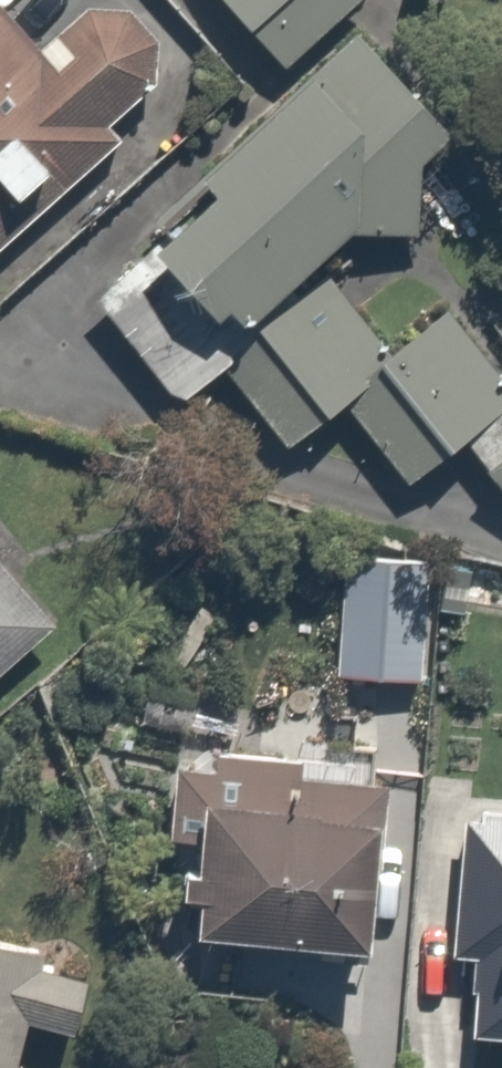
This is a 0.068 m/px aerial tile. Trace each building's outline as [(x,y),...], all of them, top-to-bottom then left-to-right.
[(260,62),(334,0),(208,0),(260,62)] [(102,133),(92,121),(135,81),(137,78),(139,75),(141,71),(142,67),(143,64),(144,60),(144,56),(144,52),(144,48),(144,44),(143,41),(142,37),(140,33),(139,30),(137,26),(135,23),(132,20),(130,17),(127,15),(124,12),(121,10),(117,8),(114,7),(110,5),(107,4),(103,3),(99,3),(95,3),(91,3),(87,3),(84,4),(80,5),(76,6),(73,7),(69,9),(26,50),(0,22),(0,227),(102,133)] [(394,232),(407,157),(432,138),(348,27),(169,164),(182,180),(115,231),(126,246),(72,287),(157,398),(206,360),(283,301),(262,273),(318,230),(394,232)] [(317,407),(376,484),(442,434),(498,391),(434,308),(364,361),(305,285),(283,301),(206,360),(270,444),(317,407)] [(500,510),(501,509),(501,387),(498,391),(442,434),(500,510)] [(430,546),(424,602),(501,610),(501,553),(430,546)] [(424,565),(330,557),(320,669),(414,677),(424,565)] [(41,629),(0,582),(0,665),(41,629)] [(290,758),(182,751),(165,927),(360,946),(375,783),(288,774),(290,758)] [(472,844),(469,881),(441,878),(433,964),(461,967),(455,1026),(501,1030),(501,847),(472,844)] [(7,1020),(54,1032),(66,981),(21,970),(27,944),(0,937),(0,1050),(7,1020)]
